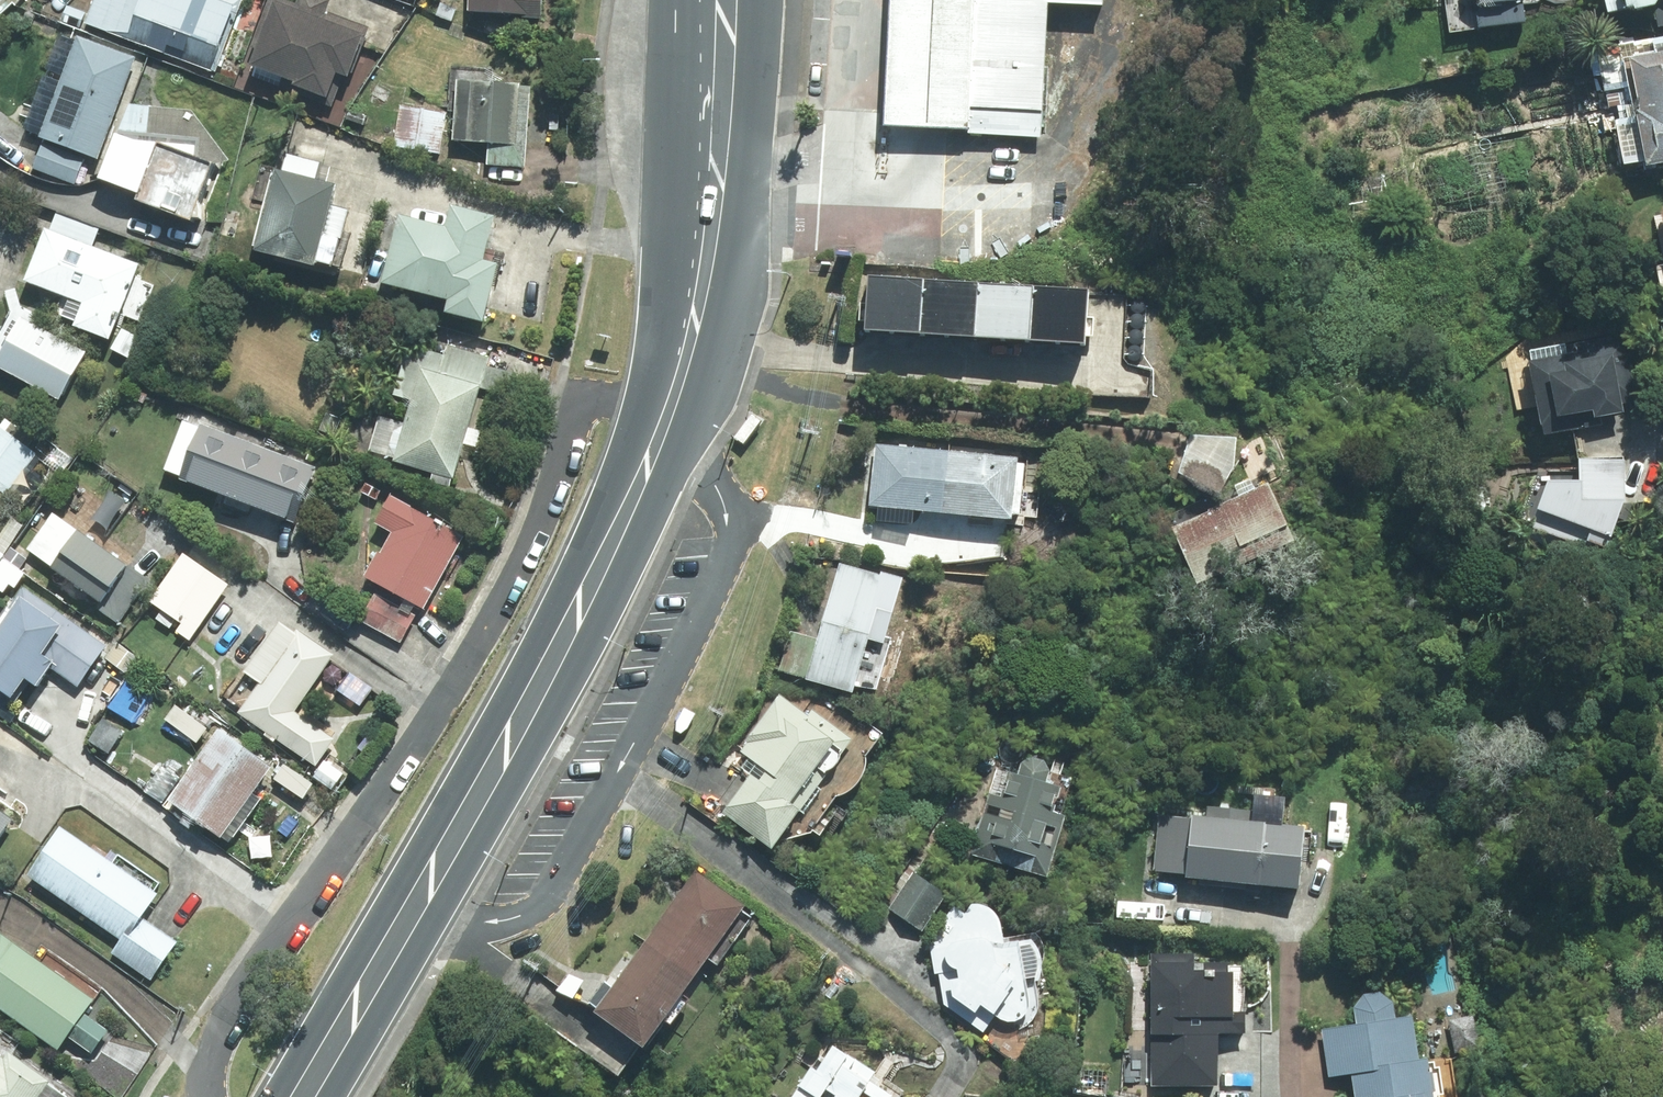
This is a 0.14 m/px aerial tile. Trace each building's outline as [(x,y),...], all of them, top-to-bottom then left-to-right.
[(88,23),(217,73),(245,0),(96,0),(88,23)] [(373,28),(331,11),(335,0),(303,0),(302,4),(292,0),(273,0),(255,47),(265,50),(261,62),(290,73),(285,87),(335,107),(350,70),(359,75),(376,32),(373,30),(373,28)] [(542,19),(544,0),(473,0),(472,12),(523,15),(523,18),(542,19)] [(882,125),(967,129),(968,132),(970,0),(888,0),(882,125)] [(1047,1),(1103,4),(1103,0),(970,0),(968,132),(1041,137),(1047,1)] [(1520,0),(1474,0),(1477,3),(1471,10),(1472,25),(1522,21),(1520,0)] [(1602,10),(1652,0),(1600,0),(1602,10)] [(80,27),(86,12),(66,4),(61,20),(80,27)] [(101,160),(139,58),(81,36),(43,138),(101,160)] [(1662,163),(1662,50),(1624,58),(1634,110),(1630,111),(1641,167),(1662,163)] [(457,141),(519,145),(523,83),(461,80),(457,141)] [(206,218),(206,189),(216,164),(199,157),(199,141),(120,134),(103,180),(141,194),(139,202),(194,223),(197,214),(206,218)] [(35,169),(76,184),(85,158),(44,144),(35,169)] [(321,264),(341,182),(318,177),(322,162),(287,154),(283,167),(282,167),(261,253),(316,266),(317,263),(321,264)] [(101,179),(97,166),(84,171),(89,183),(101,179)] [(387,283),(453,299),(451,312),(488,321),(502,264),(489,260),(499,216),(455,205),(450,226),(404,215),(387,283)] [(143,264),(52,229),(33,280),(75,296),(68,314),(81,320),(80,324),(114,338),(143,264)] [(918,335),(921,282),(865,278),(861,330),(918,335)] [(973,338),(977,285),(921,282),(918,335),(973,338)] [(1029,341),(1033,289),(977,285),(973,338),(1029,341)] [(1033,289),(1029,341),(1085,345),(1088,292),(1033,289)] [(90,351),(26,317),(2,363),(66,397),(90,351)] [(114,349),(131,359),(141,338),(123,330),(114,349)] [(457,479),(490,359),(447,346),(445,354),(413,346),(399,394),(418,399),(400,463),(457,479)] [(1611,412),(1600,352),(1565,359),(1563,350),(1514,359),(1525,421),(1576,412),(1577,418),(1611,412)] [(320,430),(334,435),(340,418),(326,414),(320,430)] [(5,420),(0,427),(0,499),(3,494),(5,496),(37,456),(26,448),(32,441),(5,420)] [(184,479),(298,521),(318,467),(205,424),(184,479)] [(1172,471),(1209,490),(1225,464),(1229,435),(1186,434),(1172,471)] [(1011,512),(1015,462),(1008,461),(1009,456),(869,443),(864,504),(872,504),(871,520),(906,522),(907,507),(1004,516),(1004,511),(1011,512)] [(1510,523),(1587,558),(1616,502),(1617,458),(1564,457),(1564,478),(1529,482),(1510,523)] [(1204,509),(1166,525),(1189,575),(1284,533),(1261,481),(1203,507),(1204,509)] [(383,491),(368,483),(364,492),(378,500),(383,491)] [(426,610),(467,537),(395,496),(379,523),(397,533),(385,554),(381,552),(367,576),(426,610)] [(119,624),(151,579),(81,529),(54,568),(103,603),(99,610),(119,624)] [(179,631),(192,640),(232,584),(187,553),(153,601),(185,623),(179,631)] [(874,692),(891,638),(870,632),(886,579),(841,565),(817,640),(793,633),(781,672),(805,680),(805,682),(850,696),(854,686),(874,692)] [(28,588),(0,627),(0,694),(16,706),(28,691),(26,689),(33,679),(43,686),(54,670),(80,689),(110,647),(28,588)] [(362,620),(402,643),(417,616),(377,594),(362,620)] [(265,682),(243,714),(319,767),(338,740),(299,712),(340,654),(306,630),(303,633),(287,621),(251,672),(265,682)] [(125,667),(135,674),(144,662),(134,654),(125,667)] [(143,710),(122,694),(108,714),(129,729),(143,710)] [(772,851),(849,740),(808,711),(804,716),(778,697),(744,742),(745,744),(739,751),(767,771),(759,781),(751,776),(723,814),(772,851)] [(135,736),(113,719),(96,741),(117,758),(135,736)] [(225,836),(278,766),(229,728),(175,799),(192,812),(185,821),(194,828),(201,818),(225,836)] [(1045,768),(1038,757),(1029,755),(1018,762),(1016,771),(1003,769),(996,794),(987,791),(969,853),(1040,873),(1058,810),(1046,807),(1053,781),(1042,778),(1045,768)] [(1277,822),(1279,790),(1238,788),(1238,809),(1197,807),(1197,815),(1149,813),(1146,881),(1297,887),(1299,823),(1277,822)] [(18,818),(0,806),(0,843),(18,818)] [(114,951),(158,983),(185,945),(149,919),(168,893),(72,824),(37,873),(125,937),(114,951)] [(709,970),(751,912),(687,866),(582,1013),(634,1051),(698,962),(709,970)] [(910,874),(884,911),(913,931),(939,893),(910,874)] [(973,899),(972,898),(971,899),(968,899),(966,900),(963,901),(961,903),(959,904),(956,905),(954,906),(952,908),(950,909),(948,911),(946,913),(944,915),(943,917),(941,918),(939,920),(938,923),(936,925),(935,927),(934,929),(932,931),(931,934),(930,936),(929,939),(929,941),(928,944),(927,946),(927,949),(926,951),(926,954),(926,956),(926,959),(926,962),(926,964),(926,967),(926,969),(938,963),(947,976),(931,987),(977,1033),(986,1018),(1007,1021),(1007,1029),(1009,1027),(1011,1025),(1013,1023),(1015,1021),(1017,1019),(1018,1017),(1020,1014),(1022,1012),(1023,1010),(1024,1007),(1026,1005),(1027,1002),(1028,1000),(1029,997),(1030,995),(1031,992),(1031,990),(1032,987),(1032,984),(1033,981),(1033,979),(1033,976),(1034,973),(1034,970),(1034,968),(1033,965),(1033,962),(1033,960),(1032,957),(1032,954),(1031,951),(1031,949),(1030,946),(1029,944),(1028,941),(996,941),(996,939),(996,937),(996,935),(995,934),(995,932),(995,930),(994,929),(994,927),(993,925),(993,923),(992,922),(991,920),(991,919),(990,917),(989,916),(988,914),(987,913),(986,911),(985,910),(984,908),(983,907),(981,906),(980,905),(979,903),(977,902),(976,901),(975,900),(973,899)] [(115,1028),(93,1013),(104,998),(0,924),(0,1005),(66,1051),(77,1035),(99,1050),(115,1028)] [(1208,1024),(1241,1026),(1244,963),(1144,959),(1139,1090),(1205,1093),(1208,1024)] [(1387,991),(1346,998),(1350,1024),(1314,1029),(1321,1078),(1406,1065),(1399,1016),(1391,1017),(1387,991)] [(62,1084),(0,1042),(0,1096),(53,1096),(62,1084)] [(827,1043),(807,1075),(799,1070),(782,1096),(880,1096),(883,1092),(865,1082),(872,1070),(827,1043)] [(1435,1066),(1347,1076),(1350,1096),(1439,1096),(1435,1066)]
